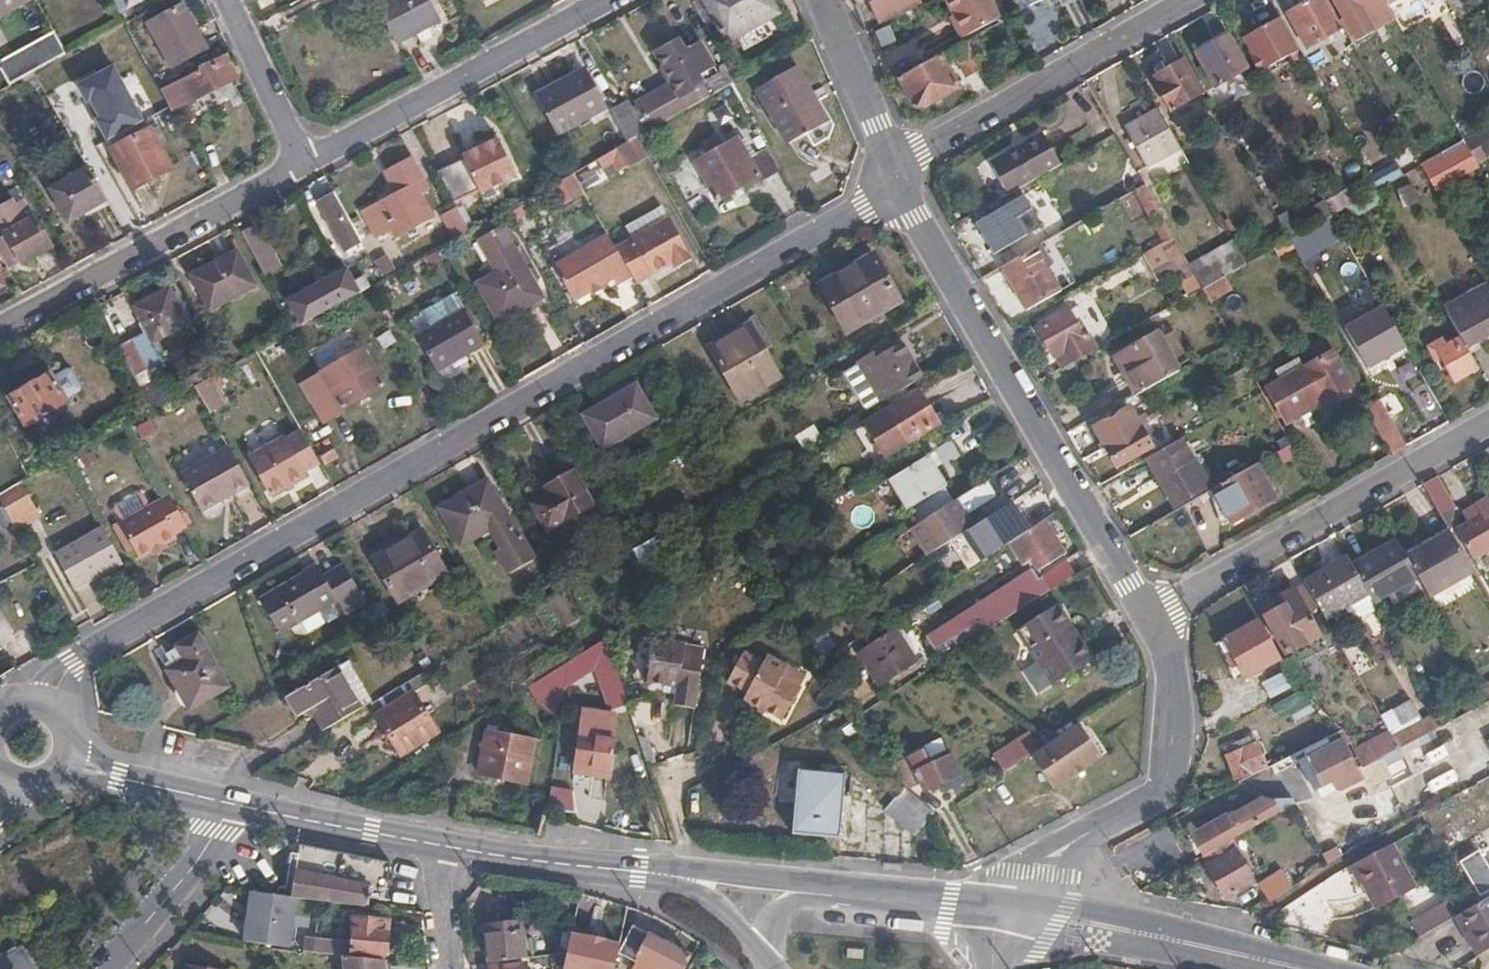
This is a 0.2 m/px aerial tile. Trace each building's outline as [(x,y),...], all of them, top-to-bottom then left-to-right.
[(28,0),(0,0),(0,15),(28,0)] [(116,11),(134,0),(110,0),(116,11)] [(397,43),(438,21),(426,0),(373,0),(397,43)] [(766,0),(705,0),(729,42),(775,17),(766,0)] [(880,22),(920,0),(868,0),(880,22)] [(963,37),(995,20),(985,0),(944,0),(963,37)] [(1022,15),(1054,0),(1016,0),(1022,15)] [(1326,0),(1311,0),(1286,14),(1305,49),(1343,29),(1326,0)] [(1342,19),(1376,1),(1376,0),(1332,0),(1342,19)] [(206,48),(182,7),(148,26),(170,68),(206,48)] [(1300,61),(1275,20),(1245,36),(1255,54),(1251,57),(1259,71),(1289,54),(1294,64),(1300,61)] [(0,61),(0,71),(9,87),(66,56),(53,32),(0,61)] [(1246,70),(1228,38),(1197,55),(1214,87),(1246,70)] [(656,127),(710,97),(699,78),(714,69),(701,45),(685,53),(679,41),(655,55),(672,85),(638,104),(646,119),(650,116),(656,127)] [(979,69),(965,42),(949,51),(965,77),(979,69)] [(945,53),(895,80),(911,106),(924,109),(957,90),(943,63),(949,59),(945,53)] [(236,80),(224,55),(180,78),(182,82),(166,90),(176,110),(236,80)] [(1200,94),(1182,63),(1155,79),(1158,83),(1155,86),(1170,111),(1200,94)] [(114,64),(76,84),(87,103),(89,102),(97,118),(95,119),(106,140),(144,120),(114,64)] [(826,122),(795,70),(756,91),(786,144),(826,122)] [(603,108),(582,71),(537,96),(559,134),(603,108)] [(633,140),(638,137),(646,132),(630,103),(613,111),(631,141),(633,140)] [(1180,149),(1158,110),(1126,128),(1148,167),(1180,149)] [(1462,141),(1470,155),(1474,162),(1486,155),(1488,160),(1488,125),(1462,141)] [(169,168),(148,130),(111,148),(132,187),(169,168)] [(628,166),(647,154),(638,137),(633,140),(631,141),(618,149),(628,166)] [(762,182),(780,172),(767,150),(749,161),(736,138),(693,162),(715,200),(758,176),(762,182)] [(516,173),(498,139),(463,159),(464,161),(439,176),(455,204),(480,190),(481,192),(516,173)] [(977,169),(996,200),(1047,172),(1028,139),(977,169)] [(1460,161),(1470,155),(1462,141),(1420,165),(1433,188),(1465,171),(1460,161)] [(617,172),(628,166),(618,149),(596,161),(602,171),(613,165),(617,172)] [(1112,177),(1123,199),(1136,192),(1144,187),(1132,166),(1112,177)] [(67,223),(105,202),(87,169),(49,191),(67,223)] [(567,204),(588,193),(577,173),(556,184),(567,204)] [(430,216),(413,185),(362,214),(379,244),(430,216)] [(1167,243),(1174,239),(1144,187),(1136,192),(1167,243)] [(360,240),(334,193),(317,203),(343,249),(360,240)] [(7,270),(50,246),(23,198),(15,203),(11,197),(0,203),(0,228),(3,233),(0,234),(0,256),(7,270)] [(625,228),(633,241),(669,219),(662,208),(625,228)] [(1027,242),(1007,208),(975,225),(993,256),(1003,250),(1006,255),(1027,242)] [(456,240),(470,232),(457,209),(443,217),(456,240)] [(1323,218),(1286,237),(1298,260),(1335,241),(1323,218)] [(632,278),(636,285),(648,277),(671,264),(675,271),(693,261),(669,219),(633,241),(616,250),(632,278)] [(272,245),(259,224),(245,232),(256,254),(255,255),(264,273),(279,265),(269,246),(272,245)] [(617,286),(632,278),(616,250),(605,232),(552,264),(574,303),(614,280),(617,286)] [(1160,268),(1184,256),(1174,239),(1167,243),(1151,252),(1160,268)] [(1039,247),(1000,268),(1025,311),(1058,292),(1038,257),(1043,254),(1039,247)] [(255,285),(235,252),(191,276),(210,310),(255,285)] [(545,298),(519,252),(503,261),(509,270),(480,285),(503,322),(545,298)] [(900,303),(871,255),(818,286),(846,335),(900,303)] [(671,264),(648,277),(653,283),(675,271),(671,264)] [(306,323),(368,289),(370,288),(363,277),(353,283),(345,271),(293,301),(306,323)] [(1228,274),(1203,288),(1209,299),(1233,285),(1228,274)] [(1459,338),(1466,350),(1488,337),(1488,289),(1486,284),(1442,308),(1459,338)] [(187,323),(167,289),(133,307),(145,331),(130,339),(143,362),(160,354),(153,342),(187,323)] [(422,313),(429,327),(416,334),(415,335),(435,372),(482,345),(454,293),(420,311),(422,313)] [(1366,367),(1403,346),(1380,305),(1343,327),(1366,367)] [(1089,345),(1068,310),(1036,329),(1055,363),(1089,345)] [(429,327),(422,313),(408,321),(416,334),(429,327)] [(779,379),(748,326),(713,347),(745,399),(779,379)] [(1115,359),(1137,396),(1178,372),(1156,334),(1115,359)] [(1450,381),(1475,367),(1466,350),(1459,338),(1444,347),(1440,340),(1431,346),(1450,381)] [(869,410),(920,380),(899,345),(890,349),(886,342),(844,368),(869,410)] [(383,385),(362,349),(320,371),(340,409),(383,385)] [(1280,381),(1267,389),(1287,423),(1352,384),(1332,350),(1303,367),(1297,358),(1275,372),(1280,381)] [(51,378),(50,375),(7,398),(24,427),(67,403),(65,401),(80,392),(81,388),(71,370),(66,369),(51,378)] [(191,387),(206,412),(221,405),(206,379),(191,387)] [(656,419),(635,384),(584,414),(604,450),(656,419)] [(937,424),(918,392),(864,424),(884,457),(937,424)] [(1391,454),(1406,445),(1381,401),(1366,410),(1391,454)] [(1095,429),(1106,449),(1147,425),(1144,420),(1137,424),(1128,409),(1095,429)] [(302,426),(309,438),(322,431),(314,420),(302,426)] [(1147,425),(1106,449),(1117,468),(1151,448),(1143,435),(1151,430),(1147,425)] [(299,472),(318,462),(299,429),(280,439),(280,438),(247,456),(269,494),(302,475),(299,472)] [(322,431),(309,438),(323,463),(336,455),(322,431)] [(1181,439),(1146,459),(1158,481),(1165,476),(1181,503),(1200,492),(1187,470),(1196,465),(1181,439)] [(1278,464),(1296,454),(1292,447),(1274,457),(1278,464)] [(200,512),(248,486),(226,448),(180,473),(200,512)] [(0,460),(0,470),(3,475),(21,465),(13,453),(0,460)] [(945,487),(926,456),(889,480),(907,511),(945,487)] [(29,478),(21,465),(3,475),(0,470),(0,494),(29,478)] [(1187,470),(1200,492),(1209,487),(1196,465),(1187,470)] [(1257,467),(1215,490),(1230,518),(1272,494),(1257,467)] [(596,505),(575,472),(546,489),(549,495),(534,505),(551,532),(596,505)] [(1158,481),(1173,508),(1181,503),(1165,476),(1158,481)] [(1451,505),(1435,476),(1422,484),(1438,512),(1451,505)] [(515,535),(485,481),(439,508),(461,545),(491,527),(501,544),(515,535)] [(12,528),(39,513),(23,486),(0,498),(0,507),(12,528)] [(995,498),(987,486),(961,502),(961,503),(957,506),(954,501),(911,528),(925,550),(938,542),(941,547),(958,536),(955,531),(968,523),(962,513),(966,511),(969,515),(995,498)] [(172,533),(184,525),(167,495),(117,523),(136,558),(174,538),(172,533)] [(1479,516),(1465,523),(1454,530),(1469,556),(1488,545),(1488,546),(1488,504),(1486,498),(1473,505),(1479,516)] [(1010,542),(1027,531),(1010,503),(988,517),(992,526),(985,531),(998,550),(1010,542)] [(1459,513),(1465,523),(1479,516),(1473,505),(1459,513)] [(1063,555),(1042,521),(1027,531),(1010,542),(1023,563),(1030,559),(1038,570),(1063,555)] [(955,531),(958,536),(971,528),(968,523),(955,531)] [(73,589),(120,563),(99,527),(52,553),(73,589)] [(422,531),(374,559),(399,604),(448,575),(422,531)] [(1471,571),(1448,531),(1405,555),(1418,578),(1427,595),(1471,571)] [(1405,555),(1397,541),(1351,567),(1369,598),(1372,604),(1418,578),(1405,555)] [(925,550),(928,555),(941,547),(938,542),(925,550)] [(1351,567),(1346,558),(1304,583),(1304,584),(1317,607),(1326,622),(1369,598),(1351,567)] [(1049,592),(1074,576),(1065,562),(1040,578),(1049,592)] [(324,578),(318,568),(261,601),(280,635),(336,602),(344,616),(365,604),(344,567),(324,578)] [(1304,584),(1294,590),(1307,613),(1317,607),(1304,584)] [(1294,589),(1280,597),(1278,592),(1258,604),(1287,654),(1320,635),(1307,613),(1294,590),(1294,589)] [(1089,658),(1055,606),(1017,631),(1050,684),(1089,658)] [(1281,659),(1258,620),(1223,640),(1247,679),(1281,659)] [(862,649),(881,687),(924,666),(905,627),(862,649)] [(198,637),(177,648),(185,663),(167,672),(190,712),(228,690),(198,637)] [(683,711),(691,660),(672,658),(674,645),(641,640),(634,683),(666,688),(663,708),(683,711)] [(672,658),(691,660),(693,649),(674,645),(672,658)] [(185,663),(177,648),(165,655),(169,663),(164,666),(167,672),(185,663)] [(1348,656),(1353,674),(1368,670),(1362,652),(1348,656)] [(779,722),(797,689),(780,679),(786,668),(766,657),(762,664),(742,653),(726,684),(745,695),(742,701),(779,722)] [(534,707),(561,691),(565,665),(524,690),(534,707)] [(780,679),(797,689),(803,678),(786,668),(780,679)] [(311,710),(323,732),(358,711),(335,670),(285,699),(297,719),(311,710)] [(1280,674),(1260,680),(1265,697),(1285,691),(1280,674)] [(451,732),(424,683),(378,708),(405,757),(451,732)] [(1298,689),(1270,703),(1279,722),(1307,708),(1298,689)] [(398,755),(374,714),(337,737),(361,777),(398,755)] [(609,723),(579,718),(573,764),(588,768),(587,774),(608,777),(613,739),(609,723)] [(524,783),(533,741),(485,733),(477,772),(493,775),(493,778),(524,783)] [(1389,735),(1353,753),(1362,771),(1365,769),(1398,751),(1389,735)] [(997,760),(1005,772),(1040,750),(1033,738),(997,760)] [(1052,749),(1048,745),(1047,745),(1040,750),(1005,772),(1008,779),(1029,766),(1035,775),(1059,761),(1071,783),(1090,771),(1071,738),(1052,749)] [(1266,767),(1253,738),(1222,750),(1236,780),(1266,767)] [(1353,753),(1345,738),(1344,739),(1308,761),(1319,783),(1320,786),(1325,784),(1328,789),(1336,785),(1362,771),(1353,753)] [(926,758),(922,750),(908,756),(922,789),(957,774),(946,751),(926,758)] [(1319,783),(1308,761),(1302,765),(1313,787),(1319,783)] [(833,838),(844,773),(802,766),(790,831),(833,838)] [(1370,779),(1365,769),(1362,771),(1336,785),(1341,794),(1370,779)] [(913,834),(932,811),(901,787),(883,809),(913,834)] [(1280,790),(1229,816),(1234,824),(1291,794),(1292,794),(1286,790),(1280,790)] [(1203,857),(1230,842),(1269,821),(1297,806),(1291,794),(1234,824),(1229,816),(1228,814),(1191,834),(1203,857)] [(299,843),(297,852),(289,850),(282,893),(290,894),(292,894),(362,904),(363,891),(383,893),(387,865),(388,857),(300,842),(299,843)] [(1203,857),(1202,857),(1223,898),(1252,883),(1230,842),(1203,857)] [(1454,861),(1473,895),(1488,886),(1488,855),(1483,844),(1454,861)] [(1390,848),(1352,868),(1361,883),(1360,884),(1375,912),(1413,891),(1390,848)] [(1361,883),(1352,868),(1347,871),(1356,886),(1360,884),(1361,883)] [(1288,885),(1282,872),(1257,885),(1265,898),(1288,885)] [(243,936),(265,939),(285,942),(292,894),(290,894),(282,893),(250,888),(243,936)] [(1476,956),(1488,948),(1488,894),(1451,916),(1476,956)] [(1408,922),(1416,937),(1451,916),(1442,902),(1408,922)] [(348,938),(347,946),(386,952),(388,931),(381,929),(382,919),(352,914),(348,938)] [(482,927),(487,962),(522,958),(517,923),(482,927)] [(688,954),(632,925),(617,953),(636,964),(639,959),(658,968),(680,968),(688,954)] [(301,944),(346,951),(347,946),(348,938),(302,932),(301,944)] [(570,932),(562,968),(614,968),(617,953),(619,946),(603,941),(604,939),(588,935),(588,937),(570,932)] [(22,945),(0,959),(0,968),(36,968),(22,945)] [(227,962),(187,957),(185,968),(226,968),(227,962)]
